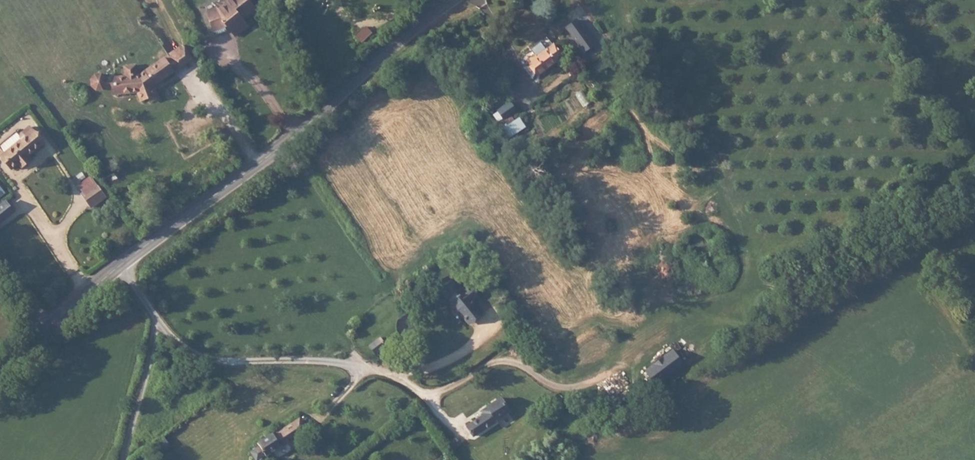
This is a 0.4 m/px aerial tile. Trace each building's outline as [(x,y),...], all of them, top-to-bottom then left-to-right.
[(216,28),(226,22),(230,27),(240,36),(251,29),(246,19),(257,12),(249,0),(234,0),(218,10),(215,6),(206,12),(216,28)] [(574,20),(564,28),(583,52),(592,45),(574,20)] [(226,22),(216,28),(219,34),(230,27),(226,22)] [(559,56),(550,44),(532,58),(530,54),(525,58),(537,73),(559,56)] [(178,72),(178,73),(192,65),(183,51),(170,60),(174,67),(178,72)] [(158,85),(159,87),(173,77),(172,76),(169,71),(164,63),(150,72),(152,75),(146,79),(144,77),(139,79),(136,80),(136,70),(125,70),(125,81),(113,82),(106,82),(101,79),(95,80),(90,84),(91,91),(96,95),(102,94),(103,93),(113,93),(113,99),(136,98),(139,106),(146,104),(148,108),(157,104),(152,91),(151,90),(158,85)] [(174,67),(169,71),(172,76),(178,72),(174,67)] [(45,144),(36,132),(23,141),(5,154),(2,157),(12,171),(20,165),(23,168),(32,161),(28,157),(45,144)] [(5,154),(23,141),(17,133),(0,146),(0,147),(5,154)] [(77,178),(81,184),(87,179),(83,173),(77,178)] [(106,198),(91,177),(87,179),(81,184),(78,186),(83,192),(82,193),(92,208),(106,198)] [(7,202),(0,207),(0,225),(15,213),(7,202)] [(466,292),(458,279),(441,288),(451,304),(446,306),(454,317),(458,314),(466,326),(481,316),(473,303),(480,299),(474,288),(466,292)] [(362,351),(357,344),(345,352),(351,360),(362,351)] [(682,365),(676,355),(651,369),(657,381),(682,365)] [(252,459),(265,459),(304,430),(295,420),(273,438),(272,436),(247,454),(252,459)] [(467,430),(464,420),(443,428),(446,438),(467,430)]
